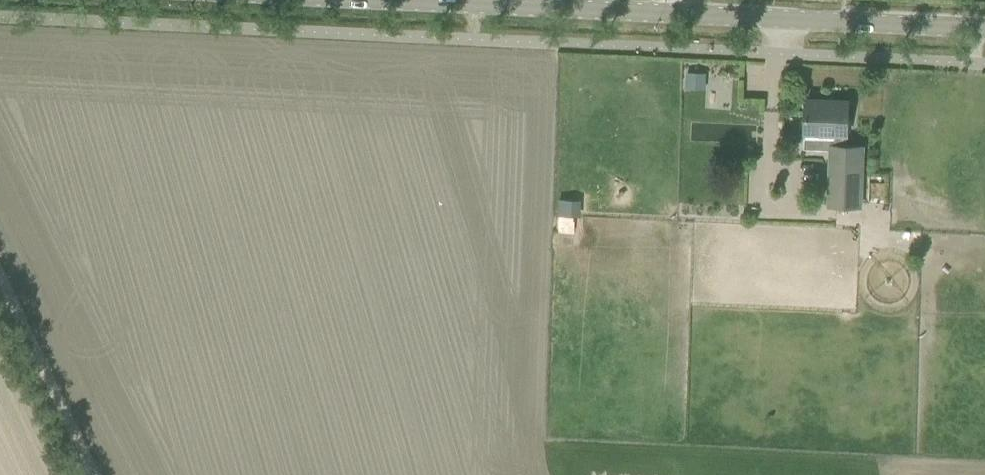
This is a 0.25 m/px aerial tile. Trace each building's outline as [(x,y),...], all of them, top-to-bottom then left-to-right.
[(686,88),(705,89),(706,73),(687,71),(686,88)] [(833,133),(833,144),(830,144),(828,204),(860,205),(862,146),(846,145),(846,133),(848,101),(806,100),(804,132),(833,133)] [(559,196),(558,230),(576,230),(577,197),(559,196)]
